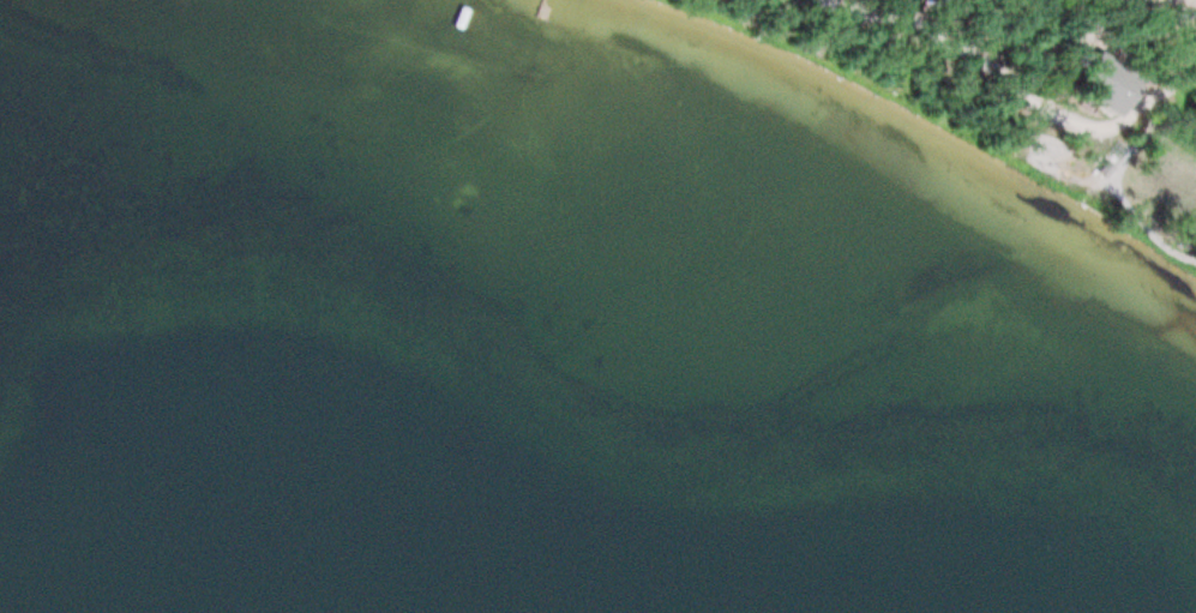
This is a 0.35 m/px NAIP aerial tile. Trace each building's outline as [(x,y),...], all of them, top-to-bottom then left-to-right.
[(935,9),(939,0),(915,0),(935,9)] [(1109,116),(1126,81),(1082,59),(1065,93),(1109,116)]
